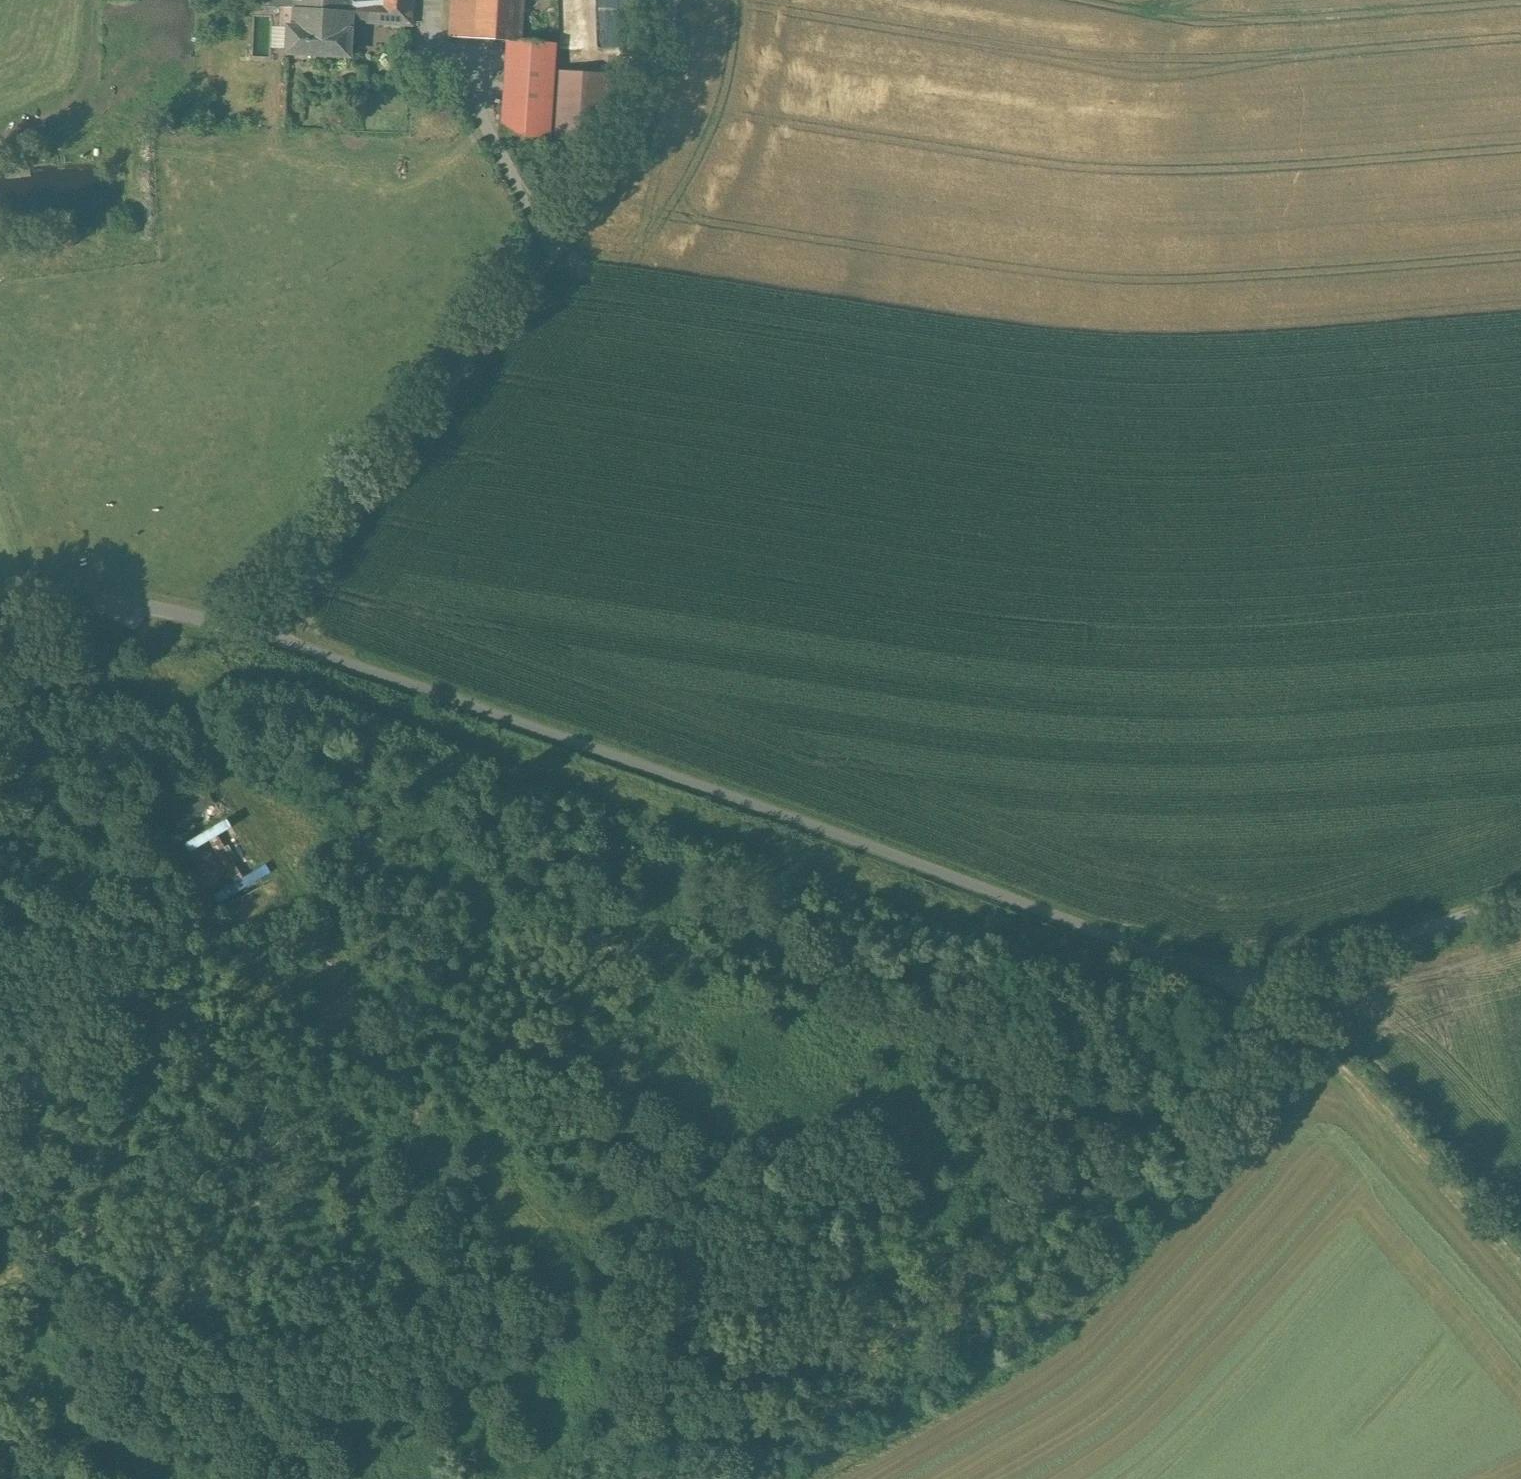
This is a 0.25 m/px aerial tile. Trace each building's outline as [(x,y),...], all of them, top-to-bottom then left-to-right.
[(272,1),(285,2),(285,6),(290,6),(290,17),(353,21),(412,25),(413,0),(272,0),(272,1)] [(451,37),(508,41),(521,42),(521,41),(524,0),(453,0),(451,37)] [(353,21),(290,17),(290,6),(285,6),(281,6),(281,27),(289,28),(288,53),(351,57),(353,21)] [(557,43),(521,41),(521,42),(508,41),(502,134),(551,138),(557,43)] [(214,882),(218,894),(273,873),(268,861),(214,882)]
